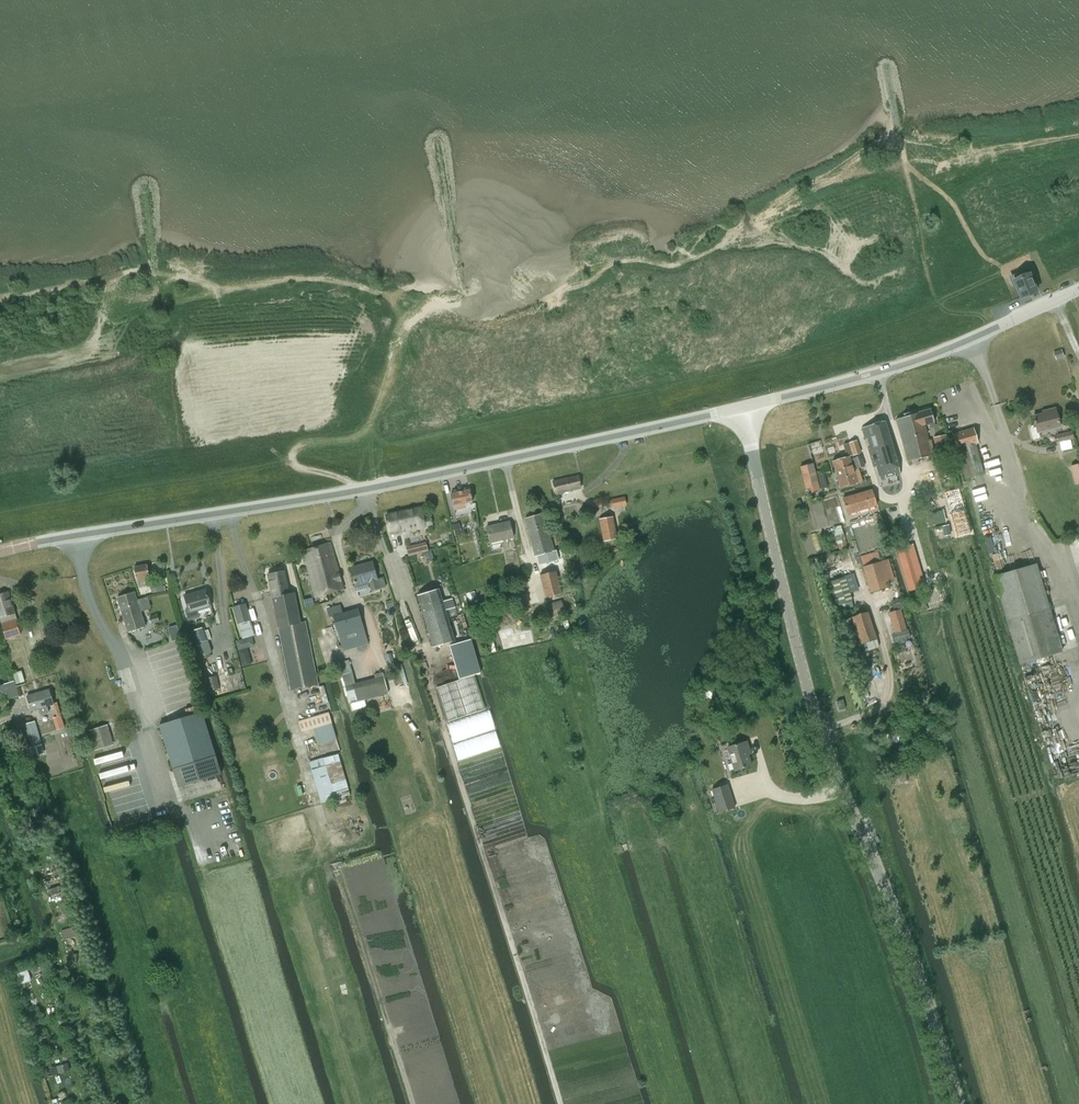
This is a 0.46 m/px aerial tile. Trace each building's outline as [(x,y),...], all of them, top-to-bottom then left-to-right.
[(1027,270),(1011,277),(1016,288),(1021,298),(1036,291),(1037,291),(1036,288),(1027,270)] [(1053,352),(1055,359),(1056,360),(1064,357),(1062,349),(1061,349),(1053,352)] [(931,408),(916,413),(922,434),(920,434),(921,436),(922,436),(927,456),(932,455),(935,454),(932,440),(928,440),(924,425),(934,422),(931,408)] [(1047,413),(1034,416),(1036,425),(1031,426),(1030,428),(1033,439),(1040,438),(1039,432),(1060,427),(1055,408),(1047,411),(1047,413)] [(907,461),(927,456),(922,436),(921,436),(920,434),(922,434),(916,413),(896,420),(907,461)] [(880,480),(901,474),(899,467),(885,421),(862,428),(874,471),(877,470),(880,480)] [(966,479),(983,474),(975,444),(978,443),(974,428),(953,434),(957,449),(966,479)] [(1058,442),(1074,439),(1072,431),(1057,435),(1058,442)] [(946,435),(934,438),(937,453),(949,450),(946,435)] [(856,469),(865,466),(861,455),(853,458),(856,469)] [(850,456),(832,461),(835,470),(852,465),(850,456)] [(811,492),(821,490),(818,479),(817,475),(814,463),(800,466),(806,489),(810,488),(811,492)] [(1070,466),(1075,484),(1078,483),(1078,464),(1070,466)] [(852,465),(835,470),(840,487),(858,482),(852,465)] [(556,494),(581,488),(579,476),(553,482),(556,494)] [(848,514),(877,505),(872,489),(843,498),(848,514)] [(959,489),(945,493),(951,514),(950,514),(956,537),(971,533),(959,489)] [(470,490),(451,494),(455,510),(461,508),(460,504),(472,501),(470,490)] [(422,508),(386,515),(390,534),(404,531),(408,531),(409,533),(411,533),(410,530),(426,527),(432,525),(431,516),(424,517),(422,508)] [(545,513),(526,517),(536,556),(549,553),(554,552),(545,513)] [(603,541),(618,539),(614,517),(599,519),(603,541)] [(490,543),(514,538),(510,522),(487,527),(490,543)] [(942,526),(944,534),(944,536),(951,535),(951,533),(949,524),(942,526)] [(331,543),(307,549),(304,550),(316,596),(344,589),(331,543)] [(882,561),(864,566),(871,593),(889,588),(882,561)] [(361,565),(351,568),(355,585),(368,581),(370,588),(371,591),(372,591),(380,589),(386,587),(383,577),(378,579),(373,562),(364,564),(361,565)] [(1019,663),(1062,650),(1036,564),(994,576),(1019,663)] [(138,583),(150,581),(147,565),(135,567),(138,583)] [(285,571),(269,573),(273,596),(289,593),(285,571)] [(554,571),(540,574),(546,597),(561,593),(556,571),(554,571)] [(844,577),(829,582),(834,598),(850,593),(859,590),(854,573),(843,576),(844,577)] [(917,577),(905,580),(908,591),(920,588),(917,577)] [(206,589),(185,595),(189,608),(186,609),(189,619),(199,616),(197,610),(211,606),(206,589)] [(439,590),(418,596),(434,647),(455,641),(448,618),(446,610),(449,609),(455,607),(453,599),(443,602),(439,590)] [(2,623),(7,639),(21,635),(16,620),(17,619),(9,591),(0,594),(0,616),(2,623)] [(129,632),(145,627),(134,592),(118,597),(129,632)] [(289,593),(273,596),(279,626),(300,622),(295,592),(289,593)] [(894,611),(888,613),(895,633),(893,634),(895,642),(900,640),(901,644),(907,642),(906,638),(910,637),(908,630),(907,630),(900,609),(903,608),(901,602),(892,604),(894,611)] [(254,635),(250,619),(246,604),(234,607),(238,623),(242,638),(254,635)] [(342,613),(333,615),(343,651),(368,644),(358,608),(342,613)] [(848,648),(878,639),(869,612),(840,621),(848,648)] [(152,623),(160,621),(158,615),(150,617),(152,623)] [(300,622),(279,626),(291,690),(318,684),(306,621),(300,622)] [(543,637),(539,621),(510,629),(514,640),(532,634),(534,640),(543,637)] [(204,627),(193,630),(197,643),(208,640),(204,627)] [(178,633),(169,636),(171,643),(180,640),(178,633)] [(471,638),(448,645),(458,680),(481,672),(471,638)] [(385,655),(388,664),(394,663),(391,653),(385,655)] [(13,673),(16,684),(25,681),(21,671),(13,673)] [(474,675),(436,688),(448,721),(485,709),(474,675)] [(14,680),(4,684),(9,699),(19,696),(14,680)] [(0,685),(0,702),(9,699),(4,684),(0,685)] [(27,696),(31,711),(38,709),(40,715),(49,713),(47,706),(54,704),(50,689),(27,696)] [(839,710),(845,708),(843,699),(837,701),(839,710)] [(53,718),(57,730),(65,727),(61,715),(63,715),(59,703),(53,705),(57,717),(53,718)] [(179,787),(221,774),(202,712),(160,725),(179,787)] [(302,731),(331,722),(329,713),(299,722),(302,731)] [(35,722),(26,724),(33,747),(36,746),(37,753),(38,755),(44,753),(35,722)] [(96,750),(114,745),(108,724),(90,730),(96,750)] [(735,770),(751,765),(747,752),(750,751),(747,742),(728,748),(735,770)] [(312,770),(322,803),(351,794),(339,753),(324,757),(310,762),(312,770)] [(719,812),(735,807),(728,785),(712,790),(719,812)] [(68,1063),(50,1068),(52,1076),(70,1070),(68,1063)]
